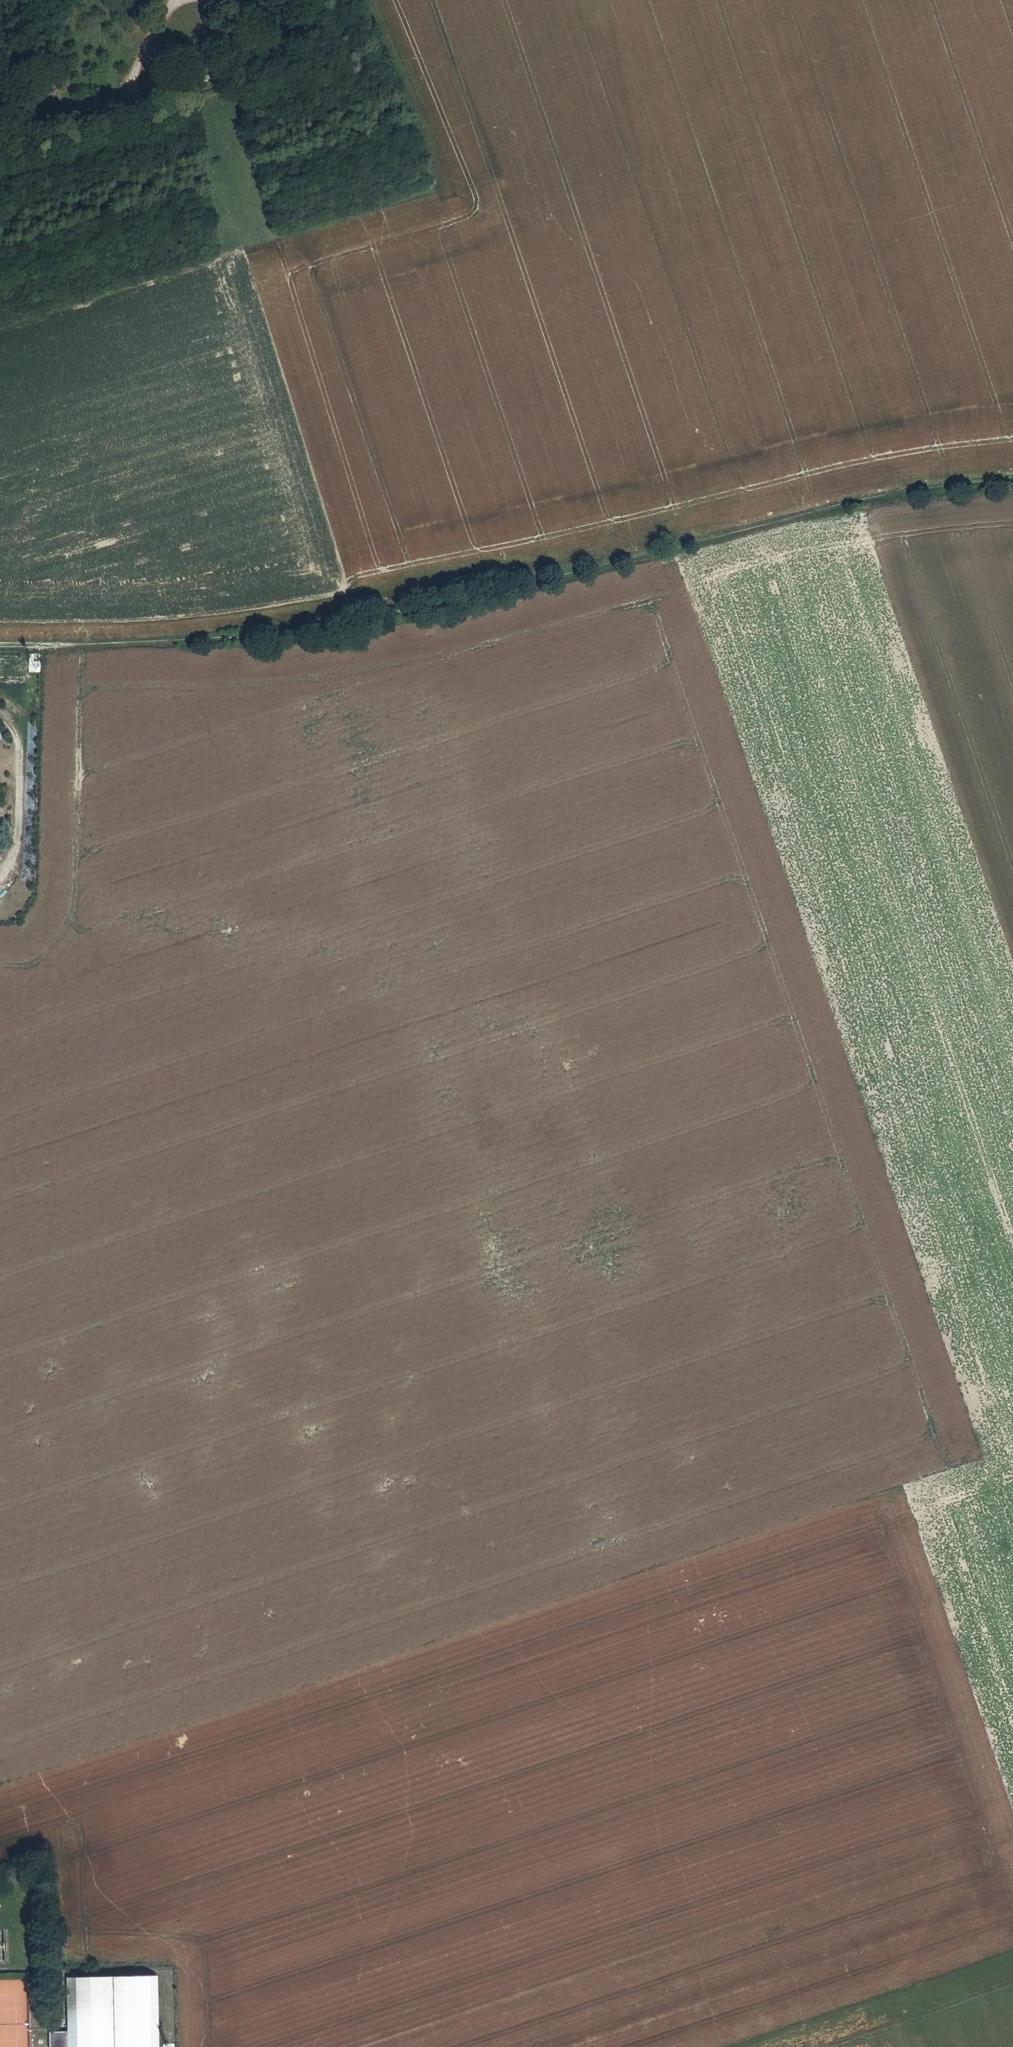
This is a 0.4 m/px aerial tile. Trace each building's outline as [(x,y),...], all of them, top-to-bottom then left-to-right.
[(157,1976),(66,1976),(66,2031),(49,2031),(49,2046),(157,2046),(157,1976)]
